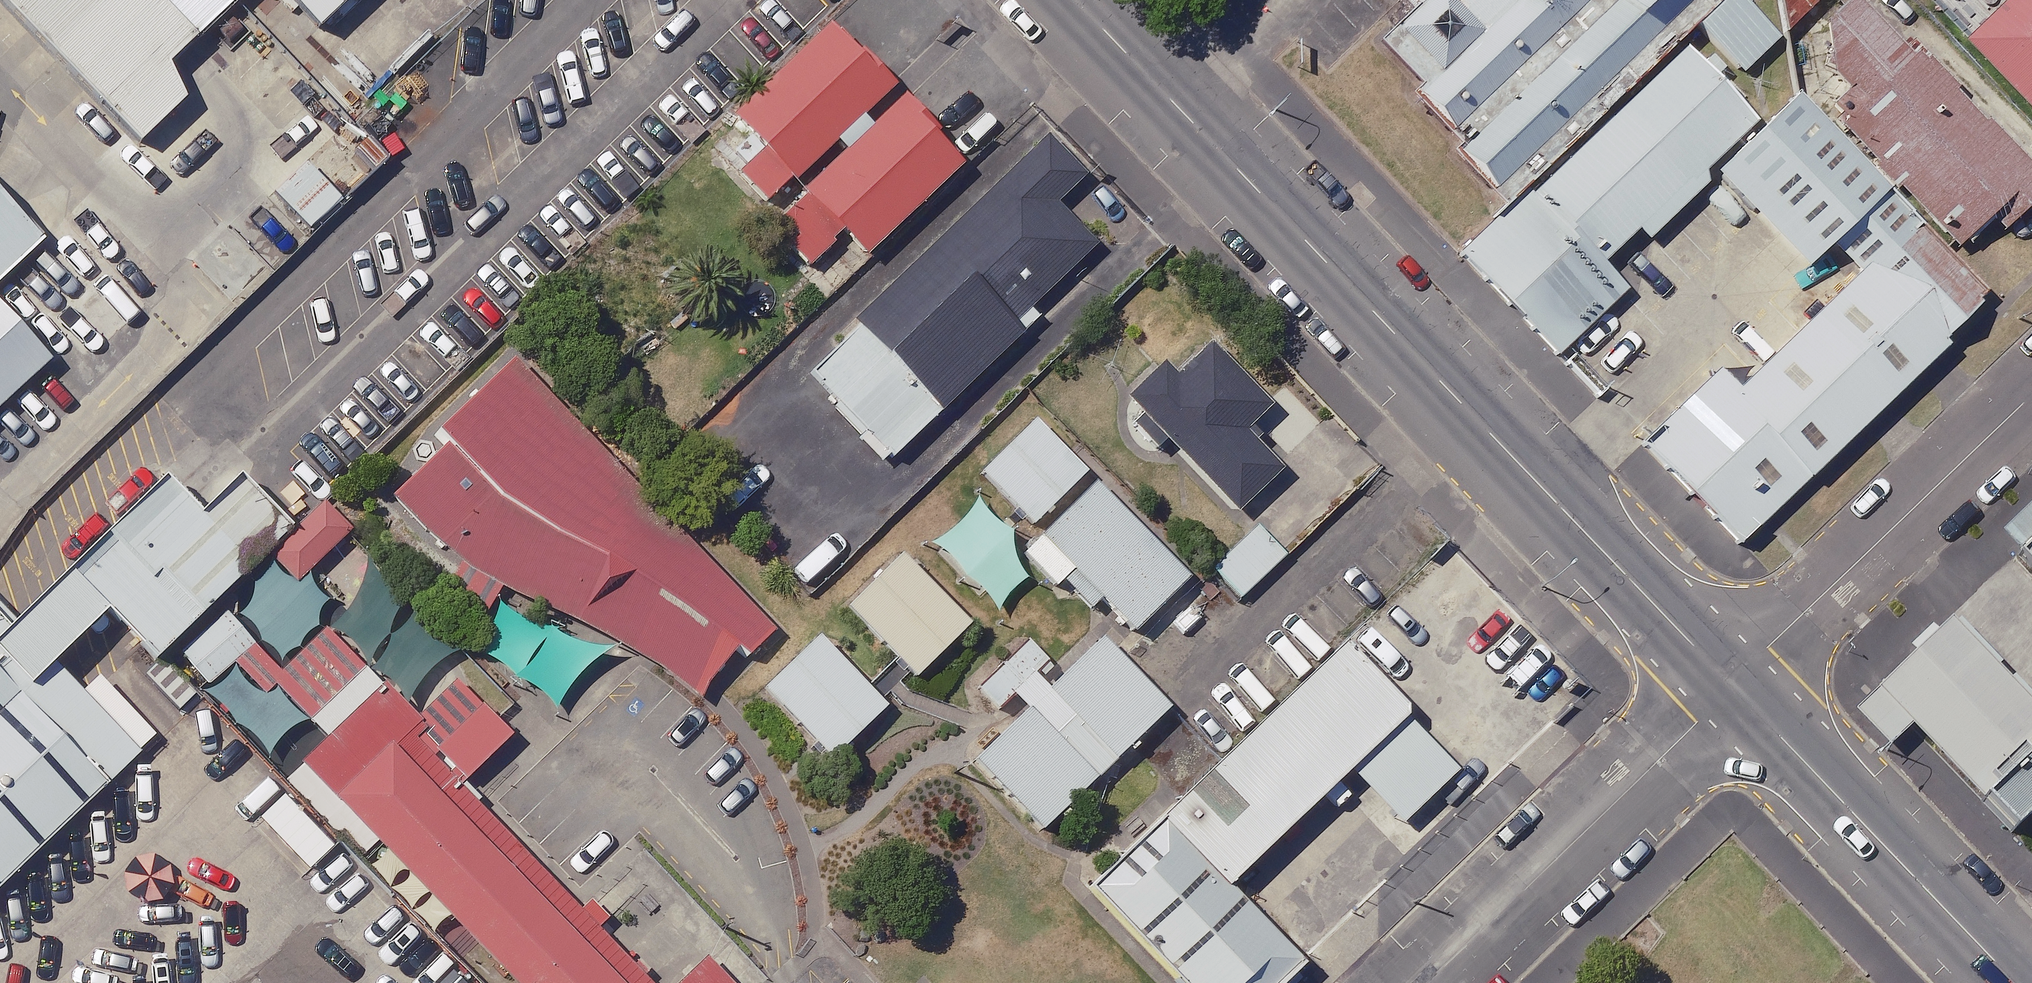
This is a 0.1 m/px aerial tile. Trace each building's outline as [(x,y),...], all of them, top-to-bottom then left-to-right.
[(152,0),(0,0),(0,75),(93,174),(150,120),(128,97),(189,40),(152,0)] [(272,63),(339,0),(212,0),(272,63)] [(1360,15),(1411,68),(1393,86),(1494,192),(1697,0),(1376,0),(1360,15)] [(1696,24),(1751,75),(1788,34),(1751,0),(1718,0),(1696,24)] [(1856,0),(1854,0),(1806,46),(1861,103),(1842,121),(1971,256),(2031,198),(2031,184),(1856,0)] [(1966,39),(2031,111),(2031,0),(2009,0),(1966,39)] [(1709,163),(1753,121),(1684,48),(1470,250),(1565,349),(1639,279),(1614,253),(1709,163)] [(849,116),(789,53),(689,148),(749,211),(849,116)] [(1793,83),(1753,121),(1709,163),(1805,264),(1850,222),(1867,241),(1948,325),(1988,287),(1793,83)] [(919,193),(865,136),(766,229),(821,285),(919,193)] [(312,165),(282,196),(320,233),(350,202),(312,165)] [(1048,208),(1008,166),(760,401),(850,495),(1068,289),(1018,236),(1048,208)] [(0,211),(0,406),(98,315),(0,211)] [(1726,536),(1948,325),(1867,241),(1645,451),(1726,536)] [(780,626),(521,362),(446,435),(455,443),(401,496),(472,568),(453,586),(478,612),(507,584),(528,590),(702,690),(745,648),(751,654),(780,626)] [(1219,435),(1166,380),(1096,446),(1193,547),(1240,503),(1196,457),(1219,435)] [(1136,616),(982,453),(931,501),(1084,664),(1136,616)] [(334,506),(283,559),(311,586),(362,532),(334,506)] [(244,555),(199,507),(153,550),(127,523),(31,612),(102,687),(244,555)] [(1286,555),(1258,527),(1216,570),(1244,597),(1286,555)] [(1998,568),(2031,603),(2031,536),(1998,568)] [(973,626),(906,556),(852,607),(920,677),(973,626)] [(0,610),(0,900),(145,764),(0,610)] [(258,645),(231,612),(185,650),(212,682),(258,645)] [(1946,626),(1864,704),(1950,794),(2031,717),(1946,626)] [(890,706),(822,636),(768,688),(836,758),(890,706)] [(1295,667),(1035,909),(1105,982),(1253,982),(1180,906),(1361,737),(1295,667)] [(1121,741),(1058,674),(929,795),(992,862),(1121,741)] [(1950,794),(1997,843),(2031,809),(2031,717),(1950,794)] [(340,721),(263,792),(443,982),(587,982),(340,721)] [(2014,829),(2031,848),(2031,813),(2014,829)]
